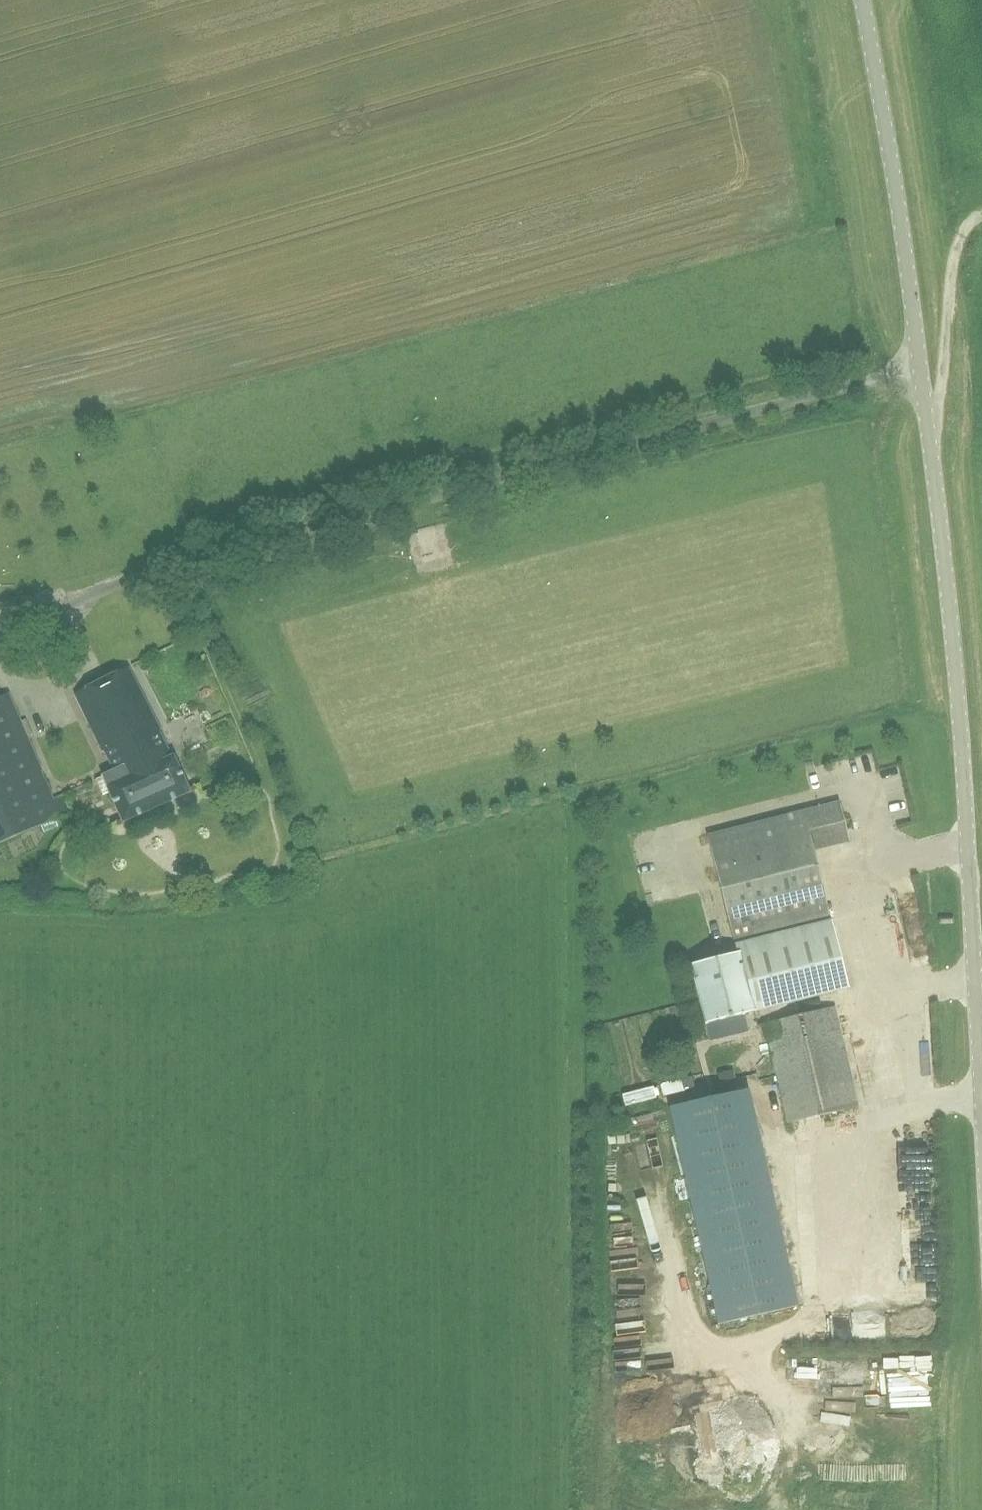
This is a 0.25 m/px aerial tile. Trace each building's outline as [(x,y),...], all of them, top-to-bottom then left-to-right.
[(188,792),(127,667),(74,693),(112,770),(100,775),(121,822),(188,792)] [(40,769),(7,693),(0,695),(0,842),(69,811),(60,793),(52,796),(40,769)] [(184,739),(214,727),(203,699),(173,710),(184,739)] [(848,985),(812,848),(843,840),(833,801),(703,836),(734,953),(688,965),(703,1023),(848,985)] [(763,1022),(787,1122),(857,1106),(834,1006),(763,1022)] [(764,1078),(749,1082),(761,1119),(775,1114),(764,1078)] [(717,1324),(796,1306),(747,1090),(668,1108),(717,1324)] [(901,1142),(888,1142),(889,1168),(902,1168),(901,1142)] [(866,1184),(865,1158),(847,1159),(848,1185),(866,1184)] [(879,1288),(911,1274),(907,1265),(875,1279),(879,1288)] [(818,1305),(818,1327),(862,1328),(863,1307),(845,1306),(846,1296),(832,1296),(832,1305),(818,1305)] [(903,1319),(919,1323),(924,1305),(907,1301),(903,1319)] [(896,1307),(873,1310),(875,1323),(897,1321),(896,1307)]
